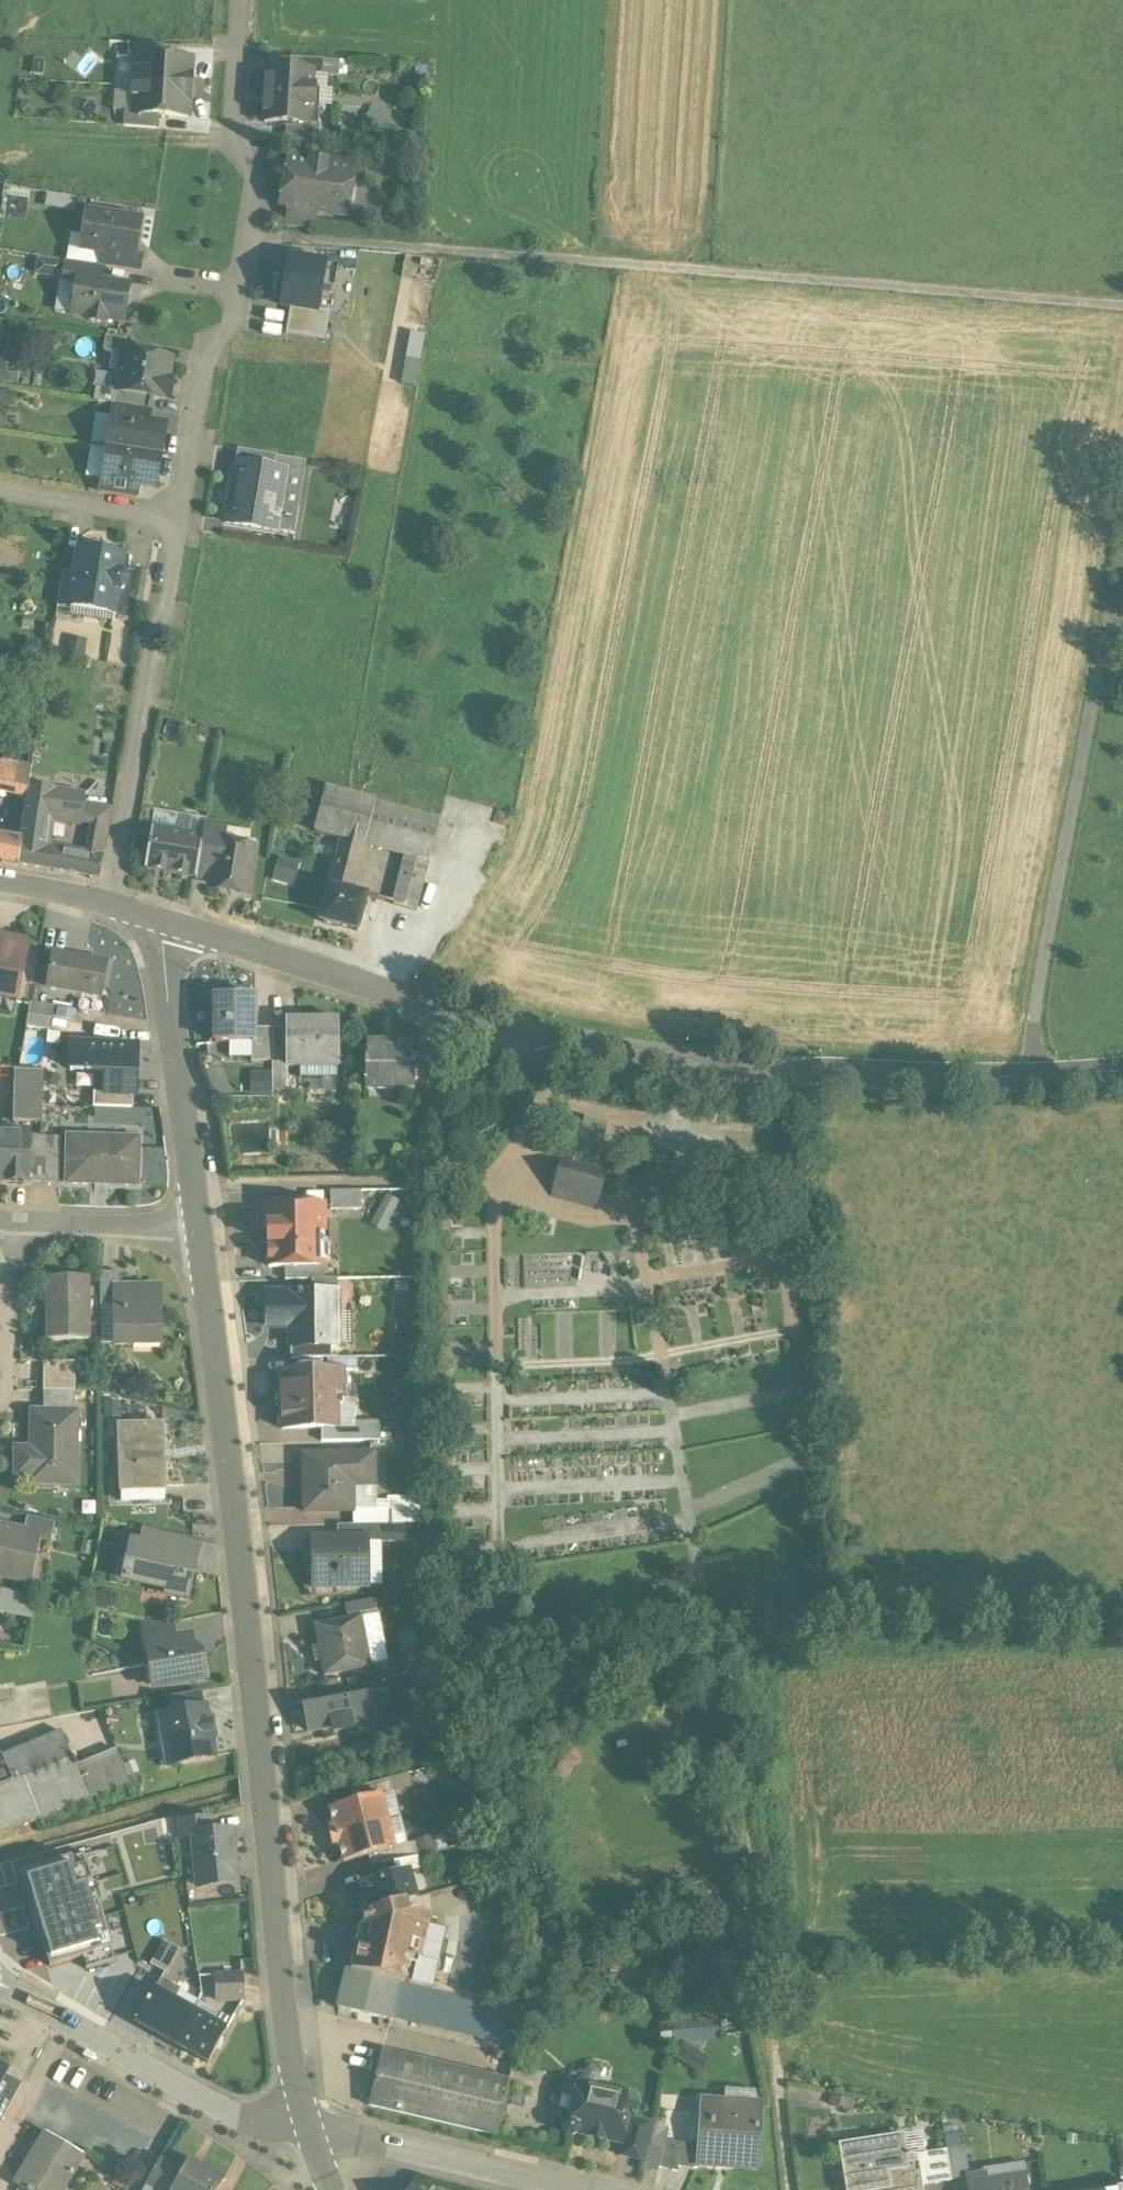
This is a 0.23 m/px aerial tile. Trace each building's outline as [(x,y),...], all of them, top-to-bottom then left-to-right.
[(161,47),(128,45),(127,59),(138,60),(138,58),(160,60),(161,47)] [(160,60),(138,58),(138,60),(137,87),(189,90),(191,62),(160,60)] [(323,61),(290,59),(289,72),(312,73),(312,76),(322,76),(323,61)] [(289,72),(267,71),(264,124),(285,125),(317,127),(317,125),(318,108),(313,107),(314,90),(311,90),(312,76),(312,73),(289,72)] [(189,90),(137,87),(135,114),(135,115),(157,117),(187,119),(189,90)] [(376,108),(365,117),(382,138),(393,129),(376,108)] [(135,114),(124,114),(123,128),(156,130),(157,117),(135,115),(135,114)] [(317,127),(285,125),(284,142),(318,144),(319,125),(317,125),(317,127)] [(354,166),(289,155),(283,193),(292,194),(289,208),(315,212),(315,213),(345,218),(347,207),(353,203),(355,191),(351,185),(354,166)] [(315,212),(289,208),(286,228),(313,230),(315,213),(315,212)] [(140,221),(87,213),(83,237),(90,238),(88,252),(101,255),(133,260),(134,256),(140,221)] [(133,260),(101,255),(99,268),(102,269),(139,275),(142,258),(134,256),(133,260)] [(337,268),(289,260),(281,308),(290,309),(316,314),(316,312),(319,295),(332,297),(337,268)] [(99,268),(67,263),(64,281),(77,283),(77,280),(100,284),(102,269),(99,268)] [(100,284),(77,280),(77,283),(72,316),(89,319),(88,322),(105,324),(105,321),(123,324),(128,288),(100,284)] [(316,314),(290,309),(286,335),(325,342),(329,314),(316,312),(316,314)] [(427,337),(412,334),(403,385),(418,388),(427,337)] [(132,342),(107,338),(105,354),(113,355),(122,356),(122,354),(130,355),(132,342)] [(130,355),(122,354),(122,356),(120,373),(117,393),(151,399),(168,401),(172,382),(167,381),(170,362),(130,355)] [(122,356),(113,355),(110,372),(120,373),(122,356)] [(18,375),(4,373),(5,359),(0,358),(0,381),(17,383),(18,375)] [(151,399),(117,393),(115,406),(149,412),(151,399)] [(149,412),(115,406),(113,420),(147,425),(149,412)] [(147,425),(113,420),(108,451),(159,459),(163,433),(161,433),(162,427),(147,425)] [(159,459),(108,451),(103,482),(137,487),(152,490),(153,484),(155,484),(159,459)] [(276,458),(237,451),(235,464),(274,471),(276,458)] [(274,471),(235,464),(225,525),(294,537),(298,511),(281,508),(287,473),(274,471)] [(137,487),(103,482),(100,495),(135,501),(137,487)] [(122,559),(79,552),(75,576),(70,609),(70,610),(71,610),(72,604),(114,611),(117,591),(119,591),(124,588),(126,581),(122,576),(120,575),(122,559)] [(75,576),(62,574),(57,607),(70,609),(75,576)] [(114,611),(72,604),(71,610),(70,618),(112,625),(114,611)] [(21,795),(27,796),(28,789),(31,769),(0,762),(0,790),(21,795)] [(102,777),(98,800),(97,808),(111,811),(116,780),(102,777)] [(77,856),(44,851),(49,819),(49,818),(53,793),(43,791),(28,789),(27,796),(26,802),(24,814),(20,846),(21,847),(18,867),(71,875),(73,875),(77,856)] [(374,803),(327,791),(316,833),(315,832),(315,834),(342,841),(363,847),(374,803)] [(84,797),(53,793),(49,818),(49,819),(81,823),(83,807),(84,797)] [(98,800),(84,797),(83,807),(97,808),(98,800)] [(440,820),(374,803),(363,847),(404,857),(391,905),(416,912),(440,820)] [(97,808),(83,807),(81,823),(93,824),(97,808)] [(111,811),(97,808),(93,824),(98,828),(97,832),(106,834),(111,811)] [(226,831),(205,827),(203,840),(196,878),(210,881),(217,845),(224,846),(226,831)] [(203,840),(151,831),(145,871),(196,880),(196,878),(203,840)] [(97,832),(92,853),(90,859),(77,856),(73,875),(99,881),(106,834),(97,832)] [(363,847),(342,841),(336,862),(358,868),(363,847)] [(0,843),(0,863),(18,867),(21,847),(20,846),(0,843)] [(224,846),(217,845),(210,881),(210,887),(238,892),(237,895),(246,896),(254,851),(224,846)] [(291,886),(299,863),(278,857),(270,880),(291,886)] [(358,868),(336,862),(330,888),(351,893),(358,868)] [(330,888),(328,887),(319,922),(323,923),(322,925),(337,928),(337,927),(357,933),(366,897),(351,893),(330,888)] [(0,939),(0,1001),(15,1004),(26,943),(0,939)] [(106,965),(51,956),(45,988),(101,997),(106,965)] [(252,998),(214,998),(214,1045),(251,1045),(252,1045),(252,1031),(252,998)] [(54,1007),(30,1003),(28,1016),(52,1020),(54,1007)] [(52,1020),(28,1016),(26,1028),(50,1032),(52,1020)] [(337,1021),(284,1022),(285,1031),(286,1068),(287,1068),(338,1067),(337,1021)] [(272,1031),(252,1031),(252,1045),(251,1045),(251,1064),(272,1064),(272,1031)] [(286,1068),(285,1031),(272,1031),(272,1064),(272,1092),(287,1092),(287,1068),(286,1068)] [(411,1059),(411,1044),(365,1044),(365,1061),(363,1061),(364,1092),(413,1092),(412,1059),(411,1059)] [(136,1048),(71,1046),(70,1072),(105,1073),(104,1094),(104,1095),(133,1096),(135,1096),(136,1073),(135,1073),(136,1048)] [(447,1052),(426,1053),(426,1082),(439,1081),(447,1052)] [(42,1072),(18,1071),(18,1072),(14,1071),(12,1124),(41,1125),(42,1072)] [(249,1096),(270,1097),(270,1073),(249,1073),(249,1096)] [(133,1096),(104,1095),(104,1094),(93,1094),(93,1108),(132,1109),(133,1096)] [(731,1111),(715,1109),(713,1122),(729,1124),(731,1111)] [(567,1157),(554,1201),(602,1215),(614,1170),(603,1167),(613,1131),(585,1123),(574,1159),(567,1157)] [(0,1135),(0,1184),(29,1184),(30,1151),(31,1136),(0,1135)] [(137,1142),(66,1140),(65,1186),(136,1188),(137,1142)] [(60,1152),(30,1151),(29,1184),(59,1185),(60,1152)] [(360,1193),(329,1193),(330,1211),(361,1211),(360,1193)] [(388,1228),(396,1199),(381,1195),(372,1224),(388,1228)] [(323,1207),(263,1208),(264,1229),(267,1229),(268,1269),(284,1269),(324,1268),(329,1262),(329,1248),(324,1244),(323,1207)] [(410,1222),(396,1214),(381,1243),(396,1251),(410,1222)] [(324,1268),(284,1269),(285,1282),(310,1281),(311,1281),(324,1281),(324,1268)] [(113,1278),(100,1279),(100,1307),(112,1307),(112,1289),(113,1289),(113,1278)] [(87,1279),(47,1279),(48,1306),(52,1306),(53,1342),(88,1341),(87,1279)] [(311,1281),(310,1281),(310,1295),(336,1295),(335,1281),(311,1281)] [(113,1289),(112,1289),(112,1307),(113,1348),(160,1347),(159,1288),(113,1289)] [(336,1318),(336,1295),(310,1295),(300,1296),(300,1293),(296,1293),(296,1296),(266,1296),(267,1330),(289,1330),(289,1348),(330,1348),(329,1318),(336,1318)] [(330,1360),(330,1348),(289,1348),(289,1361),(330,1360)] [(418,1353),(405,1353),(405,1367),(418,1367),(418,1353)] [(21,1361),(20,1385),(40,1386),(41,1362),(21,1361)] [(74,1362),(43,1363),(43,1393),(74,1393),(74,1362)] [(342,1395),(341,1373),(281,1374),(282,1431),(321,1431),(336,1431),(336,1428),(335,1407),(327,1407),(327,1395),(342,1395)] [(74,1393),(43,1393),(43,1413),(74,1414),(74,1393)] [(43,1413),(32,1413),(31,1451),(17,1450),(16,1478),(30,1478),(74,1479),(75,1414),(74,1414),(43,1413)] [(351,1428),(336,1428),(336,1431),(321,1431),(321,1443),(379,1442),(379,1426),(376,1423),(350,1424),(351,1428)] [(160,1426),(117,1428),(120,1503),(163,1501),(160,1426)] [(371,1455),(311,1456),(311,1483),(302,1483),(303,1514),(345,1513),(344,1486),(372,1486),(371,1455)] [(74,1479),(30,1478),(30,1491),(74,1492),(74,1479)] [(387,1510),(352,1510),(352,1526),(372,1526),(387,1526),(387,1510)] [(387,1526),(372,1526),(372,1544),(407,1544),(406,1525),(387,1526)] [(0,1528),(0,1578),(26,1583),(32,1556),(37,1557),(41,1537),(0,1528)] [(191,1539),(144,1529),(141,1546),(187,1557),(191,1539)] [(366,1539),(320,1540),(320,1559),(311,1559),(312,1590),(339,1589),(339,1579),(366,1579),(366,1539)] [(141,1546),(133,1545),(125,1579),(124,1579),(123,1583),(166,1592),(165,1597),(187,1602),(192,1580),(183,1577),(187,1557),(141,1546)] [(344,1606),(347,1621),(359,1619),(359,1620),(377,1617),(373,1601),(344,1606)] [(386,1666),(377,1617),(359,1620),(369,1669),(386,1666)] [(347,1621),(315,1627),(324,1678),(369,1669),(359,1620),(359,1619),(347,1621)] [(165,1626),(141,1623),(146,1650),(174,1645),(170,1626),(165,1626)] [(174,1645),(146,1650),(150,1668),(157,1667),(161,1687),(204,1679),(199,1657),(191,1649),(190,1642),(174,1645)] [(357,1685),(319,1693),(321,1706),(359,1699),(357,1685)] [(198,1693),(170,1698),(173,1714),(201,1708),(198,1693)] [(321,1706),(304,1709),(309,1733),(332,1729),(333,1734),(351,1730),(350,1725),(373,1721),(373,1717),(369,1699),(369,1697),(359,1699),(321,1706)] [(381,1697),(369,1699),(373,1717),(385,1715),(387,1712),(385,1699),(381,1697)] [(173,1714),(159,1716),(163,1738),(170,1737),(174,1762),(167,1763),(168,1766),(213,1758),(210,1738),(214,1738),(211,1719),(207,1720),(205,1708),(201,1708),(173,1714)] [(61,1732),(12,1751),(25,1783),(41,1819),(88,1799),(75,1767),(77,1766),(74,1758),(72,1758),(61,1732)] [(116,1750),(77,1766),(75,1767),(88,1799),(129,1782),(116,1750)] [(388,1781),(350,1791),(354,1803),(380,1797),(380,1798),(392,1795),(388,1781)] [(0,1786),(0,1834),(41,1819),(25,1783),(14,1788),(11,1782),(0,1786)] [(354,1803),(328,1810),(333,1828),(327,1830),(329,1839),(387,1823),(380,1798),(380,1797),(354,1803)] [(405,1840),(439,1831),(435,1814),(401,1823),(405,1840)] [(210,1818),(176,1822),(179,1839),(194,1838),(194,1836),(211,1834),(211,1833),(210,1818)] [(387,1823),(329,1839),(331,1848),(338,1846),(343,1864),(368,1857),(394,1850),(394,1849),(387,1823)] [(229,1832),(211,1833),(211,1834),(194,1836),(194,1838),(199,1888),(234,1885),(229,1832)] [(394,1850),(368,1857),(371,1870),(391,1865),(391,1866),(418,1858),(414,1844),(394,1849),(394,1850)] [(21,1872),(50,1968),(83,1958),(111,1950),(112,1950),(84,1853),(21,1872)] [(371,1870),(364,1872),(367,1885),(394,1878),(391,1866),(391,1865),(371,1870)] [(367,1885),(360,1887),(364,1900),(359,1906),(355,1907),(357,1916),(409,1902),(410,1902),(408,1893),(412,1888),(408,1874),(367,1885)] [(409,1902),(361,1915),(364,1928),(360,1929),(350,1972),(399,1983),(405,1984),(411,1959),(413,1960),(414,1957),(420,1959),(430,1916),(417,1913),(413,1914),(409,1902)] [(163,1939),(153,1960),(168,1967),(178,1947),(163,1939)] [(111,1950),(83,1958),(86,1969),(115,1961),(111,1950)] [(168,1967),(161,1979),(180,1989),(186,1978),(168,1967)] [(350,1972),(347,1971),(339,2007),(391,2020),(392,2014),(399,1983),(350,1972)] [(210,1974),(198,1975),(201,1999),(212,1998),(210,1974)] [(244,1975),(215,1977),(217,2000),(245,1999),(244,1975)] [(180,1989),(161,1979),(155,1989),(174,2000),(180,1989)] [(524,2013),(405,1984),(399,1983),(392,2014),(517,2044),(524,2013)] [(174,2000),(155,1989),(137,2023),(176,2045),(195,2012),(174,2000)] [(200,2002),(195,2012),(217,2024),(222,2014),(200,2002)] [(217,2024),(195,2012),(176,2045),(208,2063),(227,2029),(217,2024)] [(233,2020),(222,2014),(217,2024),(227,2029),(233,2020)] [(679,2029),(680,2044),(720,2040),(718,2025),(679,2029)] [(700,2076),(709,2063),(688,2047),(678,2060),(700,2076)] [(508,2082),(385,2051),(372,2105),(495,2135),(508,2082)] [(5,2076),(8,2071),(0,2067),(0,2085),(5,2076)] [(0,2085),(0,2123),(21,2085),(5,2076),(0,2085)] [(626,2095),(578,2084),(569,2121),(564,2124),(562,2130),(566,2135),(572,2137),(577,2134),(619,2144),(621,2144),(627,2120),(622,2112),(626,2095)] [(727,2093),(726,2104),(757,2106),(758,2095),(727,2093)] [(726,2104),(701,2102),(699,2141),(697,2164),(734,2165),(756,2167),(761,2106),(726,2104)] [(653,2127),(627,2120),(621,2144),(619,2144),(617,2155),(645,2162),(650,2144),(653,2127)] [(45,2133),(15,2184),(25,2189),(63,2189),(83,2156),(45,2133)] [(958,2135),(944,2137),(946,2151),(960,2148),(958,2135)] [(871,2146),(870,2141),(839,2146),(846,2189),(921,2189),(921,2186),(917,2165),(915,2165),(907,2167),(902,2137),(900,2137),(900,2141),(871,2146)] [(683,2144),(665,2140),(663,2147),(663,2148),(658,2168),(677,2172),(678,2167),(683,2144)] [(699,2141),(683,2144),(678,2167),(697,2169),(697,2164),(699,2141)] [(663,2147),(650,2144),(645,2162),(644,2169),(657,2171),(658,2168),(663,2147)] [(960,2148),(946,2151),(951,2181),(965,2179),(969,2178),(964,2148),(960,2148)] [(946,2151),(914,2156),(915,2165),(917,2165),(921,2186),(951,2181),(946,2151)] [(181,2172),(159,2160),(144,2189),(172,2189),(181,2172)] [(185,2165),(181,2172),(172,2189),(220,2189),(224,2184),(185,2164),(185,2165)] [(988,2181),(986,2175),(969,2178),(965,2179),(967,2189),(1028,2189),(1025,2175),(988,2181)]
